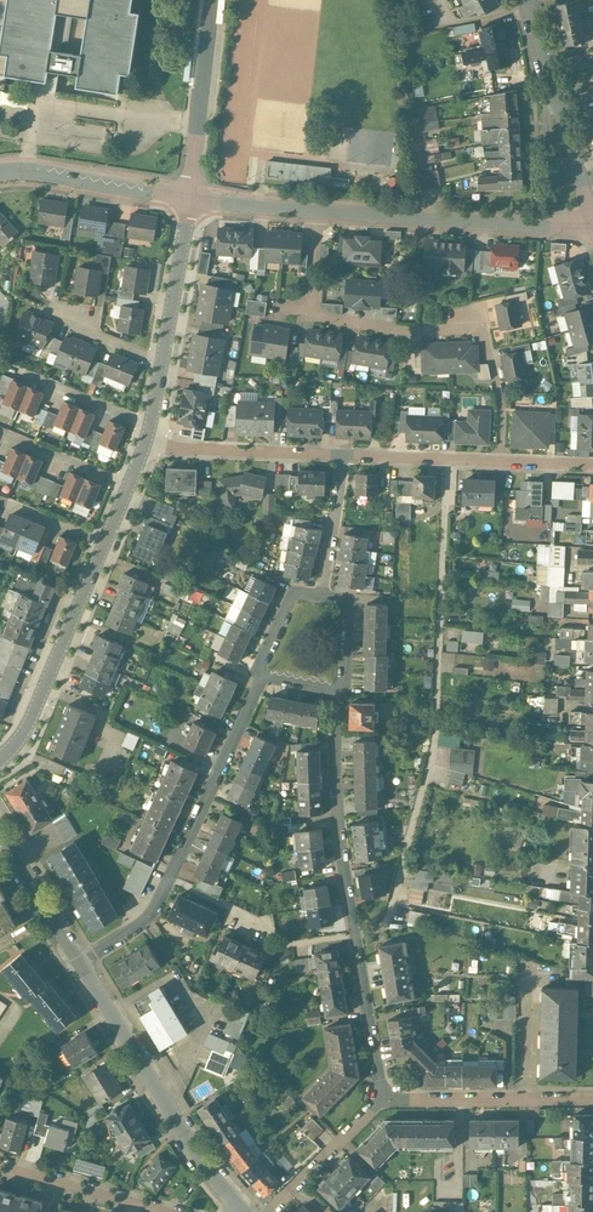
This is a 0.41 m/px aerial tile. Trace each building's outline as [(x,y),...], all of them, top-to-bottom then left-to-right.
[(32,80),(46,83),(48,70),(52,71),(59,72),(79,75),(77,87),(119,94),(122,74),(130,75),(142,0),(0,0),(0,75),(32,80)] [(464,5),(459,7),(460,8),(461,7),(467,18),(478,12),(480,15),(485,12),(486,14),(500,6),(497,0),(462,0),(464,5)] [(578,1),(556,5),(564,46),(586,42),(578,1)] [(474,24),(453,28),(454,36),(476,32),(474,24)] [(503,24),(481,28),(482,33),(480,33),(482,45),(485,45),(506,41),(503,24)] [(506,41),(485,45),(486,49),(488,59),(490,69),(511,65),(506,41)] [(486,49),(462,54),(464,64),(472,62),(472,65),(479,64),(479,61),(488,59),(486,49)] [(517,90),(494,94),(495,102),(491,102),(491,113),(498,113),(518,111),(517,90)] [(434,106),(419,109),(422,125),(438,122),(434,106)] [(518,111),(498,113),(499,119),(482,120),(483,129),(519,128),(518,111)] [(438,122),(422,125),(424,133),(439,130),(438,122)] [(519,128),(483,129),(483,137),(496,136),(496,139),(500,138),(500,143),(497,143),(497,142),(485,142),(485,145),(492,145),(520,143),(519,128)] [(437,138),(424,140),(426,154),(439,151),(437,138)] [(520,143),(492,145),(492,152),(485,152),(486,159),(521,157),(520,143)] [(450,151),(427,155),(428,163),(451,158),(450,151)] [(521,157),(486,159),(486,168),(500,167),(500,173),(522,171),(521,157)] [(331,168),(268,161),(266,177),(321,184),(329,185),(330,177),(331,168)] [(441,185),(438,169),(429,171),(432,187),(441,185)] [(429,171),(421,173),(423,188),(432,187),(429,171)] [(500,173),(499,173),(499,177),(479,178),(480,189),(523,186),(522,171),(500,173)] [(349,179),(330,177),(329,185),(349,186),(349,179)] [(68,203),(42,199),(38,222),(64,226),(65,226),(66,217),(68,203)] [(109,210),(83,206),(79,228),(105,233),(107,221),(109,210)] [(7,241),(11,238),(12,239),(15,236),(14,235),(18,231),(0,212),(0,233),(7,241)] [(158,218),(131,213),(128,236),(154,240),(158,218)] [(73,218),(66,217),(65,226),(64,226),(62,238),(70,239),(73,218)] [(118,222),(107,221),(105,233),(102,254),(112,256),(113,256),(115,244),(118,222)] [(126,224),(118,222),(115,244),(123,245),(126,224)] [(236,230),(219,228),(217,253),(234,254),(236,230)] [(253,231),(236,230),(234,254),(251,256),(252,247),(253,231)] [(401,231),(386,230),(386,237),(386,238),(401,239),(401,231)] [(278,233),(268,232),(266,248),(266,260),(282,261),(284,234),(278,234),(278,233)] [(301,234),(291,233),(290,235),(284,234),(282,261),(299,263),(300,251),(301,234)] [(363,236),(341,234),(339,263),(362,264),(363,236)] [(386,237),(363,236),(362,264),(384,266),(386,238),(386,237)] [(451,271),(453,242),(441,241),(440,246),(439,263),(431,262),(430,270),(451,271)] [(453,242),(451,271),(463,272),(464,269),(465,248),(465,243),(453,242)] [(567,243),(551,242),(551,250),(566,251),(567,243)] [(123,245),(115,244),(113,256),(121,257),(123,245)] [(329,244),(321,244),(320,263),(328,264),(329,244)] [(440,246),(427,245),(426,262),(431,262),(439,263),(440,246)] [(518,246),(494,245),(493,248),(493,251),(492,264),(493,264),(502,265),(505,268),(517,269),(518,246)] [(259,248),(252,247),(251,256),(250,269),(258,269),(259,248)] [(266,248),(259,248),(258,269),(266,270),(266,260),(266,248)] [(474,248),(465,248),(464,269),(472,270),(474,248)] [(493,251),(478,250),(476,272),(492,273),(493,264),(492,264),(493,251)] [(58,255),(34,251),(30,281),(54,285),(58,255)] [(211,253),(202,251),(198,273),(207,274),(211,253)] [(308,251),(300,251),(299,263),(298,272),(306,273),(308,251)] [(102,254),(97,253),(95,269),(102,270),(101,272),(109,274),(112,256),(102,254)] [(581,259),(557,266),(561,282),(585,275),(581,259)] [(150,269),(127,265),(123,290),(123,291),(135,293),(146,294),(150,269)] [(95,269),(79,266),(75,293),(97,296),(101,272),(102,270),(95,269)] [(233,279),(212,275),(210,286),(232,290),(233,279)] [(585,275),(561,282),(566,298),(576,296),(590,292),(585,275)] [(364,281),(348,280),(346,305),(363,306),(364,281)] [(381,282),(364,281),(363,306),(380,308),(381,282)] [(210,286),(204,285),(201,301),(230,306),(233,290),(232,290),(210,286)] [(135,293),(123,291),(123,290),(119,289),(118,297),(133,300),(135,293)] [(527,291),(505,296),(507,303),(516,301),(528,299),(527,291)] [(566,298),(558,301),(560,308),(575,303),(578,303),(576,296),(566,298)] [(133,300),(118,297),(117,305),(123,306),(123,305),(139,308),(140,301),(133,300)] [(267,302),(248,299),(246,313),(265,316),(267,302)] [(230,306),(201,301),(198,317),(203,318),(224,322),(227,322),(230,306)] [(507,303),(497,305),(502,329),(521,325),(516,301),(507,303)] [(343,304),(322,303),(329,312),(342,315),(343,304)] [(560,308),(557,309),(559,316),(566,314),(577,310),(575,303),(560,308)] [(139,308),(123,305),(123,306),(119,331),(139,334),(143,309),(139,308)] [(566,314),(571,330),(592,324),(592,306),(577,310),(566,314)] [(397,308),(383,307),(382,315),(397,316),(397,308)] [(53,323),(24,311),(14,335),(43,347),(49,335),(53,323)] [(224,322),(203,318),(201,328),(223,332),(224,322)] [(571,330),(575,346),(587,343),(592,341),(592,324),(571,330)] [(267,326),(256,325),(251,353),(268,356),(272,329),(266,328),(267,326)] [(223,332),(201,328),(200,335),(221,339),(223,332)] [(278,329),(272,329),(268,356),(285,358),(289,330),(279,328),(278,329)] [(326,332),(309,329),(307,343),(305,354),(322,357),(326,332)] [(343,335),(326,332),(322,357),(339,359),(340,349),(343,335)] [(49,335),(43,347),(39,355),(48,358),(50,353),(56,338),(49,335)] [(200,335),(195,335),(192,353),(221,358),(224,340),(221,339),(200,335)] [(74,341),(65,337),(64,341),(57,356),(55,360),(57,361),(56,362),(57,366),(66,369),(68,367),(69,366),(71,367),(82,340),(76,337),(74,341)] [(374,340),(357,337),(355,351),(353,362),(370,364),(374,340)] [(56,338),(50,353),(57,356),(64,341),(56,338)] [(89,343),(82,340),(71,367),(86,373),(87,373),(93,359),(97,350),(87,346),(89,343)] [(390,342),(374,340),(370,364),(387,367),(388,356),(390,342)] [(471,341),(460,342),(460,345),(455,345),(455,342),(449,343),(451,372),(464,371),(464,365),(477,364),(478,364),(477,346),(472,346),(471,341)] [(307,343),(300,342),(299,347),(297,362),(304,363),(305,354),(307,343)] [(442,346),(436,346),(436,343),(422,344),(422,345),(423,367),(437,366),(437,372),(451,372),(449,343),(442,343),(442,346)] [(529,343),(510,347),(512,354),(522,352),(531,350),(529,343)] [(587,343),(575,346),(566,349),(568,356),(587,351),(589,350),(587,343)] [(422,345),(415,345),(416,367),(423,367),(422,345)] [(299,347),(292,346),(289,360),(297,362),(299,347)] [(348,350),(340,349),(339,359),(337,368),(345,369),(348,350)] [(355,351),(348,350),(345,369),(352,370),(353,362),(355,351)] [(568,356),(566,356),(567,365),(578,364),(578,363),(588,362),(587,351),(568,356)] [(512,354),(503,356),(507,380),(529,375),(527,363),(524,361),(522,352),(512,354)] [(138,363),(114,353),(108,366),(105,375),(129,385),(138,363)] [(221,358),(192,353),(189,369),(196,370),(218,374),(221,358)] [(395,358),(388,356),(387,367),(385,376),(392,377),(395,358)] [(93,359),(87,373),(86,373),(86,374),(94,377),(100,363),(93,359)] [(578,363),(578,364),(580,380),(592,379),(592,362),(588,362),(578,363)] [(108,366),(100,363),(94,377),(92,383),(96,385),(100,386),(105,375),(108,366)] [(488,363),(478,364),(477,364),(478,380),(491,379),(488,363)] [(218,374),(196,370),(194,381),(216,384),(218,374)] [(3,373),(0,380),(0,391),(7,394),(13,380),(14,380),(15,378),(3,373)] [(580,380),(582,396),(582,397),(592,396),(592,379),(580,380)] [(14,380),(13,380),(7,394),(3,403),(19,410),(28,386),(14,380)] [(96,385),(92,383),(88,393),(92,394),(96,385)] [(44,393),(28,386),(19,410),(34,416),(44,393)] [(210,393),(185,389),(184,397),(183,398),(184,399),(183,405),(182,405),(182,406),(207,410),(210,393)] [(582,397),(582,396),(570,398),(571,407),(592,408),(592,406),(592,396),(582,397)] [(290,397),(283,397),(282,406),(282,419),(289,419),(289,409),(290,397)] [(331,399),(324,399),(323,410),(323,421),(330,421),(331,399)] [(338,400),(331,399),(330,421),(337,421),(338,411),(338,400)] [(80,408),(64,401),(58,415),(54,425),(70,431),(80,408)] [(383,402),(372,401),(371,412),(372,412),(371,423),(380,423),(380,409),(382,409),(383,402)] [(258,403),(239,403),(238,432),(257,433),(258,403)] [(274,404),(258,403),(257,433),(273,433),(273,427),(274,405),(274,404)] [(229,405),(225,426),(236,427),(237,405),(229,405)] [(282,406),(274,405),(273,427),(281,427),(282,419),(282,406)] [(207,410),(182,406),(181,413),(181,414),(179,422),(194,425),(204,427),(204,426),(207,410)] [(41,408),(35,422),(42,425),(48,411),(41,408)] [(95,414),(80,408),(70,431),(85,437),(89,428),(95,414)] [(306,410),(289,409),(289,419),(288,434),(305,435),(306,410)] [(323,410),(306,410),(305,435),(322,435),(323,421),(323,410)] [(457,425),(456,441),(456,442),(488,443),(490,411),(469,410),(469,426),(457,425)] [(48,411),(42,425),(50,428),(52,424),(54,425),(58,415),(48,411)] [(355,412),(338,411),(337,421),(337,436),(354,437),(355,412)] [(371,412),(355,412),(354,437),(371,437),(371,423),(372,412),(371,412)] [(549,413),(515,412),(514,430),(513,430),(513,443),(516,446),(528,446),(528,445),(548,446),(549,413)] [(580,414),(580,431),(592,432),(592,415),(580,414)] [(425,417),(408,416),(407,440),(424,441),(425,417)] [(442,417),(425,417),(424,441),(441,442),(442,417)] [(126,427),(110,420),(104,434),(100,443),(100,444),(100,445),(102,447),(100,452),(111,457),(114,449),(116,450),(119,442),(122,442),(124,438),(122,436),(126,427)] [(458,420),(449,420),(449,440),(456,441),(457,425),(458,420)] [(204,427),(194,425),(191,438),(204,440),(206,427),(204,426),(204,427)] [(97,431),(89,428),(85,437),(83,442),(91,445),(97,431)] [(104,434),(97,431),(91,445),(99,448),(100,445),(100,444),(100,443),(104,434)] [(580,431),(579,448),(590,449),(592,449),(592,432),(580,431)] [(6,462),(2,471),(17,477),(27,454),(12,448),(6,462)] [(579,448),(568,448),(568,455),(589,456),(590,449),(579,448)] [(43,461),(27,454),(17,477),(33,484),(43,461)] [(198,469),(168,467),(167,489),(195,491),(196,491),(197,479),(198,469)] [(325,471),(299,470),(299,475),(298,489),(298,491),(307,492),(307,493),(313,494),(313,492),(324,492),(325,471)] [(86,478),(70,472),(60,495),(76,502),(86,478)] [(377,474),(365,473),(365,472),(359,472),(359,473),(357,473),(356,493),(376,494),(377,474)] [(266,478),(245,473),(244,476),(242,490),(242,493),(261,498),(266,478)] [(299,475),(282,474),(281,489),(298,489),(299,475)] [(47,478),(40,475),(34,489),(41,492),(47,478)] [(435,476),(415,475),(415,481),(414,495),(414,496),(434,497),(435,476)] [(244,476),(220,479),(221,488),(222,495),(220,503),(232,506),(233,501),(233,496),(233,493),(238,492),(242,490),(244,476)] [(54,481),(47,478),(41,492),(49,495),(54,481)] [(101,485),(86,478),(76,502),(91,508),(101,485)] [(211,480),(197,479),(196,491),(195,491),(195,494),(211,495),(211,480)] [(397,480),(388,480),(388,493),(395,494),(396,494),(397,480)] [(415,481),(399,480),(398,495),(414,495),(415,481)] [(494,481),(465,480),(465,492),(464,500),(465,500),(478,501),(493,501),(494,481)] [(543,481),(532,480),(532,482),(523,481),(523,489),(517,489),(515,518),(526,518),(526,514),(542,515),(543,504),(542,504),(543,481)] [(62,485),(54,481),(49,495),(56,499),(62,485)] [(575,482),(553,481),(552,497),(560,498),(574,499),(574,487),(575,482)] [(591,482),(590,485),(590,496),(584,495),(584,488),(583,488),(574,487),(574,499),(590,500),(592,500),(592,483),(591,482)] [(465,492),(456,492),(455,504),(465,504),(465,500),(464,500),(465,492)] [(395,494),(388,493),(387,522),(394,522),(395,494)] [(162,501),(158,499),(153,510),(158,512),(162,501)] [(175,506),(162,501),(158,512),(171,517),(172,513),(175,506)] [(411,502),(397,502),(397,520),(411,520),(411,502)] [(552,504),(543,504),(542,515),(542,519),(551,519),(552,506),(552,504)] [(153,510),(152,509),(150,515),(149,515),(145,524),(146,524),(138,542),(132,555),(157,565),(170,533),(166,531),(168,524),(173,526),(177,515),(172,513),(171,517),(158,512),(153,510)] [(28,521),(11,514),(5,528),(1,539),(2,539),(18,546),(28,521)] [(582,515),(568,514),(567,523),(582,523),(582,515)] [(45,528),(28,521),(18,546),(34,553),(38,543),(45,528)] [(564,524),(559,524),(559,533),(565,533),(565,531),(567,531),(567,523),(564,523),(564,524)] [(582,523),(567,523),(567,531),(581,531),(582,523)] [(319,528),(296,525),(294,537),(316,541),(317,541),(319,528)] [(395,531),(382,530),(381,541),(394,542),(395,531)] [(366,536),(343,532),(341,545),(364,549),(366,536)] [(77,542),(61,536),(51,559),(67,566),(70,558),(73,558),(75,554),(73,551),(77,542)] [(294,537),(290,537),(288,536),(286,549),(288,549),(290,549),(312,553),(314,553),(316,541),(294,537)] [(45,546),(38,543),(34,553),(31,558),(39,561),(39,560),(45,546)] [(410,543),(397,543),(397,555),(409,555),(410,543)] [(364,549),(341,545),(339,558),(343,559),(362,562),(364,549)] [(566,545),(551,545),(550,566),(565,567),(566,545)] [(53,549),(45,546),(39,560),(47,563),(53,549)] [(312,553),(290,549),(288,562),(309,565),(310,565),(312,553)] [(588,551),(579,551),(578,560),(587,561),(588,551)] [(362,562),(343,559),(341,571),(363,574),(365,562),(362,562)] [(288,562),(287,562),(285,575),(307,578),(309,565),(288,562)] [(550,566),(537,565),(536,585),(542,585),(549,585),(550,566)] [(565,567),(550,566),(549,585),(564,586),(565,567)] [(482,569),(481,577),(497,578),(497,569),(482,569)] [(56,587),(17,570),(9,589),(21,594),(47,605),(48,605),(56,587)] [(363,574),(341,571),(339,584),(361,587),(363,574)] [(147,582),(125,573),(120,586),(123,587),(142,595),(147,582)] [(275,586),(256,577),(249,593),(268,601),(275,586)] [(155,586),(147,582),(142,595),(145,596),(150,598),(155,586)] [(180,589),(165,582),(161,591),(176,597),(180,589)] [(564,586),(549,585),(548,601),(564,602),(564,590),(564,586)] [(142,595),(123,587),(118,599),(140,608),(145,596),(142,595)] [(590,588),(590,591),(580,591),(577,591),(577,594),(580,594),(579,603),(579,606),(587,606),(589,606),(589,610),(592,611),(592,588),(590,588)] [(195,589),(191,597),(199,601),(203,594),(195,589)] [(577,591),(564,590),(564,602),(575,603),(579,603),(580,594),(577,594),(577,591)] [(242,592),(237,603),(243,606),(248,595),(242,592)] [(268,601),(249,593),(248,595),(243,606),(242,608),(261,617),(268,601)] [(47,605),(21,594),(13,613),(39,624),(47,605)] [(150,598),(145,596),(140,608),(146,611),(151,599),(150,598)] [(140,608),(118,599),(113,611),(135,620),(140,608)] [(531,601),(523,600),(522,610),(530,611),(531,601)] [(564,602),(548,601),(547,616),(564,617),(564,602)] [(387,604),(367,604),(366,620),(386,621),(387,604)] [(146,611),(140,608),(135,620),(141,623),(146,611)] [(261,617),(242,608),(235,623),(252,631),(254,632),(261,617)] [(135,620),(113,611),(108,624),(129,633),(135,620)] [(39,624),(13,613),(4,636),(30,647),(39,624)] [(386,621),(366,620),(366,637),(386,638),(386,621)] [(235,623),(234,622),(227,638),(245,646),(252,631),(235,623)] [(459,640),(481,641),(481,629),(460,629),(459,640)] [(585,630),(560,629),(560,638),(577,638),(585,639),(585,630)] [(227,638),(218,634),(212,646),(221,651),(227,638)] [(121,645),(98,635),(93,647),(97,649),(116,657),(121,645)] [(4,636),(0,645),(0,660),(21,668),(30,647),(4,636)] [(386,638),(366,637),(365,654),(368,654),(385,654),(386,638)] [(245,646),(227,638),(221,651),(220,653),(238,661),(245,646)] [(455,649),(456,640),(446,638),(445,648),(455,649)] [(560,638),(556,638),(555,647),(569,648),(569,650),(578,651),(578,648),(576,648),(577,638),(560,638)] [(585,649),(585,639),(577,638),(576,648),(578,648),(585,649)] [(588,655),(589,639),(585,639),(585,649),(585,660),(592,660),(592,656),(588,655)] [(116,657),(97,649),(92,661),(114,670),(119,658),(116,657)] [(544,652),(534,651),(533,660),(542,662),(544,652)] [(385,654),(368,654),(367,671),(387,672),(387,654),(385,654)] [(465,654),(464,663),(482,664),(482,655),(465,654)] [(570,656),(556,655),(555,665),(570,665),(570,656)] [(0,660),(0,699),(7,703),(21,668),(0,660)] [(114,670),(92,661),(87,673),(109,682),(114,670)] [(213,675),(205,671),(199,685),(209,689),(212,683),(210,682),(213,675)] [(387,672),(367,671),(366,688),(386,689),(387,672)] [(237,682),(215,672),(213,675),(210,682),(212,683),(209,689),(209,690),(231,700),(235,691),(233,690),(237,682)] [(109,682),(87,673),(81,686),(103,696),(109,682)] [(587,678),(575,677),(575,686),(586,686),(587,678)] [(231,700),(209,690),(209,689),(199,685),(195,693),(203,696),(199,705),(221,716),(225,708),(227,709),(231,700)] [(571,686),(557,685),(556,696),(571,697),(571,688),(570,688),(571,686)] [(586,689),(571,688),(571,697),(571,699),(583,700),(583,703),(586,703),(586,689)] [(288,699),(271,696),(267,716),(276,717),(275,724),(284,725),(285,719),(288,699)] [(559,698),(545,698),(544,705),(558,706),(559,698)] [(304,702),(288,699),(285,719),(301,722),(304,702)] [(321,705),(304,702),(301,722),(318,725),(321,705)] [(373,703),(352,703),(351,728),(372,729),(373,703)] [(68,704),(49,751),(76,762),(95,715),(68,704)] [(558,706),(544,705),(544,713),(558,714),(558,706)] [(574,711),(573,722),(587,722),(586,728),(592,728),(592,712),(574,711)] [(216,732),(193,721),(182,744),(206,755),(216,732)] [(586,728),(586,730),(573,730),(573,740),(586,740),(586,743),(592,744),(592,728),(586,728)] [(130,731),(125,743),(135,748),(141,735),(130,731)] [(275,744),(258,736),(250,751),(268,759),(275,744)] [(167,741),(160,738),(157,746),(164,749),(167,741)] [(359,741),(355,741),(356,758),(375,757),(375,741),(373,741),(359,741)] [(315,742),(301,743),(301,751),(307,750),(316,749),(315,742)] [(564,742),(555,742),(555,750),(570,750),(571,743),(564,742)] [(301,743),(291,744),(291,753),(298,753),(298,751),(301,751),(301,743)] [(164,749),(157,746),(154,752),(165,757),(168,750),(164,749)] [(586,746),(573,746),(572,756),(585,756),(586,746)] [(469,749),(451,747),(449,762),(473,765),(474,757),(468,756),(469,749)] [(316,749),(307,750),(301,751),(298,751),(298,753),(299,782),(300,782),(323,781),(322,774),(321,774),(320,749),(316,749)] [(268,759),(250,751),(243,767),(261,775),(268,759)] [(375,757),(356,758),(356,775),(376,775),(375,757)] [(585,759),(585,771),(587,771),(592,771),(592,760),(585,759)] [(66,766),(50,760),(47,767),(63,774),(66,766)] [(198,772),(173,761),(166,776),(191,788),(198,772)] [(261,775),(243,767),(236,782),(254,790),(261,775)] [(465,773),(452,769),(448,783),(461,787),(465,773)] [(376,775),(356,775),(356,791),(376,790),(376,775)] [(191,788),(166,776),(159,791),(184,803),(191,788)] [(28,780),(18,786),(17,784),(12,787),(13,789),(7,793),(20,813),(44,798),(40,792),(37,794),(28,780)] [(323,781),(300,782),(300,798),(321,797),(321,788),(323,788),(323,781)] [(581,781),(580,794),(576,794),(575,805),(582,806),(582,809),(592,809),(592,781),(581,781)] [(254,790),(236,782),(229,797),(241,803),(246,806),(254,790)] [(74,791),(64,787),(62,793),(71,797),(74,791)] [(376,790),(356,791),(357,809),(376,808),(376,790)] [(184,803),(159,791),(146,820),(171,832),(184,803)] [(321,797),(300,798),(301,815),(322,814),(321,797)] [(44,798),(20,813),(32,833),(52,820),(53,820),(52,819),(45,807),(48,805),(44,798)] [(260,810),(252,806),(251,808),(246,806),(241,803),(238,809),(256,818),(260,810)] [(559,807),(544,804),(543,814),(558,817),(559,807)] [(582,812),(559,807),(558,817),(581,823),(582,812)] [(582,809),(582,812),(581,823),(581,826),(592,826),(592,809),(582,809)] [(64,812),(52,819),(53,820),(52,820),(54,823),(66,816),(64,812)] [(242,821),(224,813),(217,828),(235,836),(236,835),(242,822),(242,821)] [(66,816),(54,823),(61,836),(74,829),(66,816)] [(291,817),(277,818),(278,826),(287,825),(292,824),(291,817)] [(171,832),(146,820),(132,849),(157,861),(171,832)] [(375,822),(353,824),(353,827),(352,827),(351,828),(351,829),(351,830),(351,831),(352,833),(353,834),(354,833),(355,842),(380,839),(380,833),(376,833),(376,830),(375,822)] [(292,824),(287,825),(288,832),(296,831),(307,830),(306,823),(292,824)] [(278,826),(275,826),(276,834),(288,832),(287,825),(278,826)] [(581,826),(574,826),(574,862),(583,863),(592,866),(592,826),(581,826)] [(235,836),(217,828),(210,843),(228,852),(233,840),(235,836)] [(307,830),(296,831),(298,850),(301,850),(323,847),(321,828),(307,830)] [(394,828),(387,829),(388,838),(395,837),(394,828)] [(74,829),(61,836),(65,841),(77,834),(74,829)] [(387,829),(376,830),(376,833),(380,833),(380,839),(388,838),(387,829)] [(121,839),(108,833),(109,833),(108,833),(103,843),(118,850),(122,839),(121,839)] [(388,838),(380,839),(381,849),(389,848),(396,847),(395,837),(388,838)] [(380,839),(355,842),(357,860),(383,857),(381,849),(380,839)] [(233,840),(228,852),(231,853),(236,841),(233,840)] [(99,883),(75,842),(51,856),(76,897),(98,884),(99,883)] [(228,852),(210,843),(203,859),(221,867),(226,855),(228,852)] [(323,847),(301,850),(303,866),(302,867),(302,869),(326,866),(323,847)] [(137,859),(124,853),(120,862),(133,868),(137,859)] [(226,855),(221,867),(228,870),(232,861),(229,859),(230,857),(226,855)] [(221,867),(203,859),(196,874),(200,876),(214,882),(214,881),(221,867)] [(155,867),(139,860),(139,861),(140,861),(126,887),(125,887),(125,888),(137,893),(140,887),(142,888),(145,881),(146,882),(149,875),(151,875),(155,867)] [(583,863),(574,862),(573,862),(572,891),(580,893),(592,895),(592,866),(583,863)] [(469,863),(468,873),(479,873),(479,863),(469,863)] [(379,866),(366,868),(367,875),(380,873),(379,866)] [(296,870),(281,873),(282,881),(296,879),(296,870)] [(426,872),(414,870),(413,876),(425,878),(426,872)] [(367,875),(360,876),(360,877),(358,878),(359,887),(362,886),(364,897),(386,893),(383,872),(380,873),(367,875)] [(223,886),(214,881),(214,882),(200,876),(196,885),(219,896),(223,886)] [(482,878),(473,877),(472,886),(481,887),(482,878)] [(423,881),(412,879),(411,886),(422,888),(423,881)] [(76,897),(74,898),(94,930),(117,915),(98,884),(76,897)] [(327,884),(305,888),(306,894),(302,895),(304,908),(309,908),(330,904),(328,894),(330,891),(330,887),(327,885),(327,884)] [(19,925),(3,899),(7,896),(0,886),(0,937),(19,925)] [(423,891),(410,889),(408,902),(421,905),(423,891)] [(580,893),(561,890),(560,898),(580,901),(580,893)] [(580,893),(580,901),(580,906),(592,910),(592,895),(580,893)] [(179,895),(169,917),(189,926),(199,904),(179,895)] [(535,900),(528,899),(527,906),(542,908),(543,903),(535,901),(535,900)] [(199,904),(189,926),(208,935),(218,913),(199,904)] [(330,904),(309,908),(311,926),(333,923),(333,922),(335,919),(335,915),(331,914),(330,904)] [(575,905),(574,909),(569,907),(568,911),(566,910),(565,914),(575,916),(574,918),(579,920),(592,923),(592,910),(580,906),(575,905)] [(411,911),(408,925),(422,928),(425,914),(411,911)] [(579,920),(579,926),(559,922),(558,932),(579,936),(578,944),(592,945),(592,923),(579,920)] [(558,923),(550,921),(548,929),(557,930),(558,923)] [(246,945),(225,935),(220,944),(218,943),(211,958),(235,969),(246,945)] [(383,973),(408,969),(405,954),(408,954),(405,941),(379,946),(383,973)] [(570,943),(570,944),(573,944),(573,957),(570,957),(570,967),(571,967),(570,977),(592,978),(592,945),(578,944),(570,943)] [(149,945),(113,967),(125,987),(161,965),(149,945)] [(266,954),(246,945),(235,969),(255,978),(266,954)] [(337,950),(316,954),(319,970),(342,967),(340,958),(338,958),(337,950)] [(48,984),(21,952),(3,967),(30,999),(32,998),(48,984)] [(309,959),(294,961),(296,973),(311,971),(309,959)] [(342,967),(319,970),(321,986),(342,982),(341,975),(343,975),(342,967)] [(408,969),(383,973),(388,1002),(415,997),(412,985),(410,985),(408,969)] [(566,977),(565,988),(578,989),(577,990),(585,990),(585,995),(586,995),(592,995),(592,978),(570,977),(566,977)] [(76,1014),(50,982),(48,984),(32,998),(58,1029),(76,1014)] [(342,982),(321,986),(324,1001),(345,997),(345,995),(346,994),(346,992),(346,991),(346,989),(345,988),(343,988),(342,982)] [(187,1032),(159,987),(134,1002),(162,1047),(187,1032)] [(541,1017),(575,1018),(575,1005),(577,1005),(577,990),(578,989),(565,988),(542,988),(541,1017)] [(345,997),(324,1001),(327,1016),(347,1012),(345,997)] [(490,1013),(490,1003),(478,1004),(478,1013),(490,1013)] [(477,1015),(476,1004),(464,1004),(464,1007),(464,1016),(477,1015)] [(235,1005),(224,1033),(239,1040),(251,1012),(235,1005)] [(425,1007),(412,1009),(414,1017),(427,1014),(425,1007)] [(409,1017),(388,1020),(391,1038),(412,1034),(409,1017)] [(541,1048),(574,1049),(576,1049),(577,1018),(575,1018),(541,1017),(541,1032),(539,1032),(539,1033),(541,1033),(541,1048)] [(350,1025),(326,1029),(329,1051),(353,1048),(350,1025)] [(78,1034),(70,1039),(71,1040),(64,1045),(66,1048),(61,1054),(69,1067),(75,1063),(76,1064),(99,1050),(87,1031),(79,1035),(78,1034)] [(222,1035),(221,1038),(209,1033),(204,1045),(213,1049),(225,1054),(230,1042),(231,1040),(222,1035)] [(412,1034),(391,1038),(394,1056),(410,1053),(418,1061),(425,1054),(414,1043),(412,1034)] [(225,1054),(213,1049),(198,1086),(215,1093),(218,1091),(222,1083),(229,1064),(234,1052),(237,1045),(230,1042),(225,1054)] [(332,1068),(350,1085),(351,1086),(355,1081),(358,1071),(357,1065),(356,1065),(353,1048),(329,1051),(332,1068)] [(574,1049),(541,1048),(540,1077),(576,1078),(576,1062),(574,1062),(574,1049)] [(246,1057),(234,1052),(229,1064),(240,1069),(246,1057)] [(446,1065),(435,1065),(425,1054),(418,1061),(426,1069),(426,1085),(446,1085),(446,1065)] [(496,1065),(479,1065),(479,1084),(496,1084),(496,1070),(504,1070),(504,1060),(496,1060),(496,1065)] [(122,1089),(106,1062),(85,1075),(86,1076),(90,1073),(99,1088),(95,1091),(101,1101),(102,1101),(122,1089)] [(463,1065),(446,1065),(446,1085),(463,1084),(463,1065)] [(479,1084),(479,1065),(463,1065),(463,1084),(479,1084)] [(350,1085),(332,1068),(304,1097),(321,1114),(350,1085)] [(44,1100),(33,1097),(32,1101),(29,1111),(29,1113),(39,1116),(40,1113),(44,1100)] [(216,1098),(199,1109),(215,1133),(231,1121),(230,1120),(222,1107),(216,1098)] [(32,1101),(23,1099),(21,1108),(29,1111),(32,1101)] [(101,1101),(88,1109),(93,1116),(106,1108),(102,1101),(101,1101)] [(129,1103),(120,1108),(119,1107),(118,1106),(117,1106),(116,1106),(115,1107),(114,1108),(114,1109),(114,1110),(114,1112),(106,1117),(117,1134),(141,1119),(139,1115),(136,1114),(129,1103)] [(235,1117),(227,1104),(222,1107),(230,1120),(235,1117)] [(47,1115),(40,1113),(39,1116),(35,1129),(43,1131),(45,1123),(47,1115)] [(575,1114),(575,1126),(571,1126),(571,1137),(592,1137),(592,1115),(592,1114),(575,1114)] [(7,1117),(0,1143),(0,1145),(12,1148),(13,1145),(20,1147),(26,1123),(7,1117)] [(313,1117),(302,1128),(306,1132),(305,1133),(307,1135),(308,1134),(314,1140),(325,1129),(313,1117)] [(62,1128),(50,1125),(47,1137),(45,1142),(64,1147),(66,1140),(71,1141),(77,1122),(64,1119),(62,1128)] [(141,1119),(117,1134),(126,1148),(133,1144),(135,1147),(150,1137),(144,1127),(144,1124),(141,1119)] [(407,1120),(408,1141),(453,1142),(453,1145),(454,1145),(454,1119),(407,1120)] [(408,1141),(407,1120),(385,1120),(358,1148),(376,1165),(374,1162),(394,1141),(408,1141)] [(495,1120),(470,1120),(470,1146),(495,1146),(495,1120)] [(519,1120),(495,1120),(495,1146),(519,1146),(519,1120)] [(231,1121),(215,1133),(224,1145),(240,1133),(231,1121)] [(45,1123),(43,1131),(35,1129),(34,1133),(47,1137),(50,1125),(45,1123)] [(240,1133),(224,1145),(233,1158),(249,1145),(248,1143),(243,1137),(240,1133)] [(247,1134),(243,1137),(248,1143),(252,1141),(247,1134)] [(150,1137),(135,1147),(140,1155),(155,1145),(150,1137)] [(567,1137),(556,1137),(556,1147),(567,1147),(567,1137)] [(567,1137),(567,1147),(573,1147),(572,1162),(592,1162),(592,1137),(571,1137),(567,1137)] [(263,1153),(253,1142),(249,1145),(259,1157),(263,1153)] [(249,1145),(233,1158),(242,1171),(259,1157),(249,1145)] [(278,1160),(268,1148),(265,1151),(275,1162),(278,1160)] [(275,1162),(265,1151),(263,1153),(259,1157),(268,1169),(275,1162)] [(160,1154),(159,1155),(158,1154),(155,1158),(155,1159),(154,1161),(155,1161),(147,1172),(146,1171),(145,1172),(144,1172),(141,1176),(142,1177),(141,1178),(156,1190),(156,1191),(157,1191),(158,1190),(157,1189),(175,1165),(176,1166),(177,1164),(176,1163),(175,1164),(168,1159),(169,1157),(168,1157),(167,1159),(160,1154)] [(78,1156),(75,1169),(106,1176),(109,1164),(78,1156)] [(259,1157),(242,1171),(253,1183),(268,1169),(259,1157)] [(356,1163),(349,1157),(347,1159),(345,1157),(340,1162),(342,1164),(334,1172),(355,1192),(369,1176),(361,1168),(356,1163)] [(268,1169),(253,1183),(264,1195),(272,1188),(274,1190),(282,1183),(280,1181),(283,1178),(284,1178),(286,1176),(286,1175),(290,1171),(278,1159),(278,1160),(275,1162),(268,1169)] [(552,1162),(552,1171),(568,1170),(568,1180),(571,1180),(592,1180),(592,1162),(572,1162),(552,1162)] [(355,1192),(334,1172),(325,1181),(324,1180),(320,1184),(321,1186),(319,1188),(326,1194),(325,1195),(331,1200),(331,1199),(339,1207),(355,1192)] [(386,1182),(376,1173),(370,1180),(380,1189),(386,1182)] [(571,1180),(570,1185),(570,1199),(570,1204),(592,1204),(592,1180),(571,1180)] [(182,1183),(174,1193),(179,1197),(187,1187),(182,1183)] [(0,1190),(0,1211),(39,1211),(42,1201),(0,1190)] [(564,1199),(564,1195),(554,1195),(554,1204),(570,1204),(570,1199),(564,1199)] [(434,1201),(434,1211),(464,1211),(464,1202),(434,1201)]
